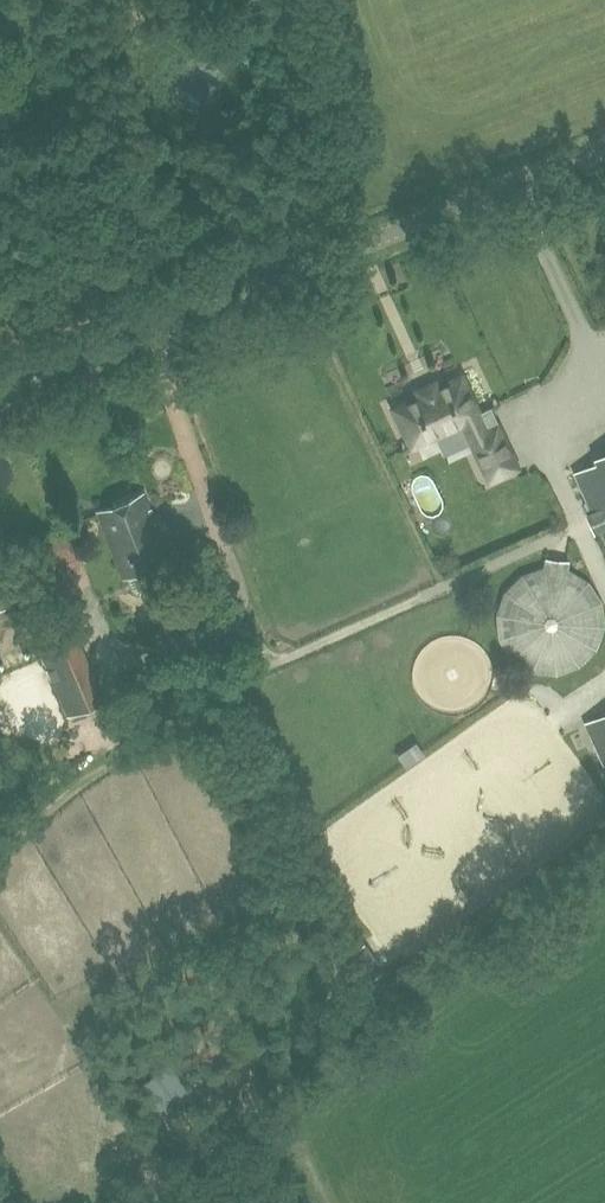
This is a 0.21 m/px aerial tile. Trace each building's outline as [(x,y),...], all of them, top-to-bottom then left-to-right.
[(412,448),(460,425),(488,485),(522,469),(501,423),(498,424),(490,409),(480,413),(462,375),(439,386),(436,381),(417,390),(419,395),(393,408),(412,448)] [(596,459),(598,463),(575,474),(604,538),(604,455),(596,459)] [(124,577),(127,576),(133,591),(146,596),(156,591),(162,579),(174,574),(169,559),(171,558),(145,493),(97,511),(124,577)] [(580,666),(598,649),(604,627),(604,623),(602,602),(589,581),(569,569),(570,560),(545,558),(544,566),(521,574),(504,592),(496,615),(499,639),(512,660),(533,672),(558,675),(580,666)] [(12,594),(4,572),(0,574),(0,598),(12,594)] [(28,621),(67,715),(97,703),(106,699),(66,605),(28,621)] [(587,727),(604,766),(604,718),(587,727)]
